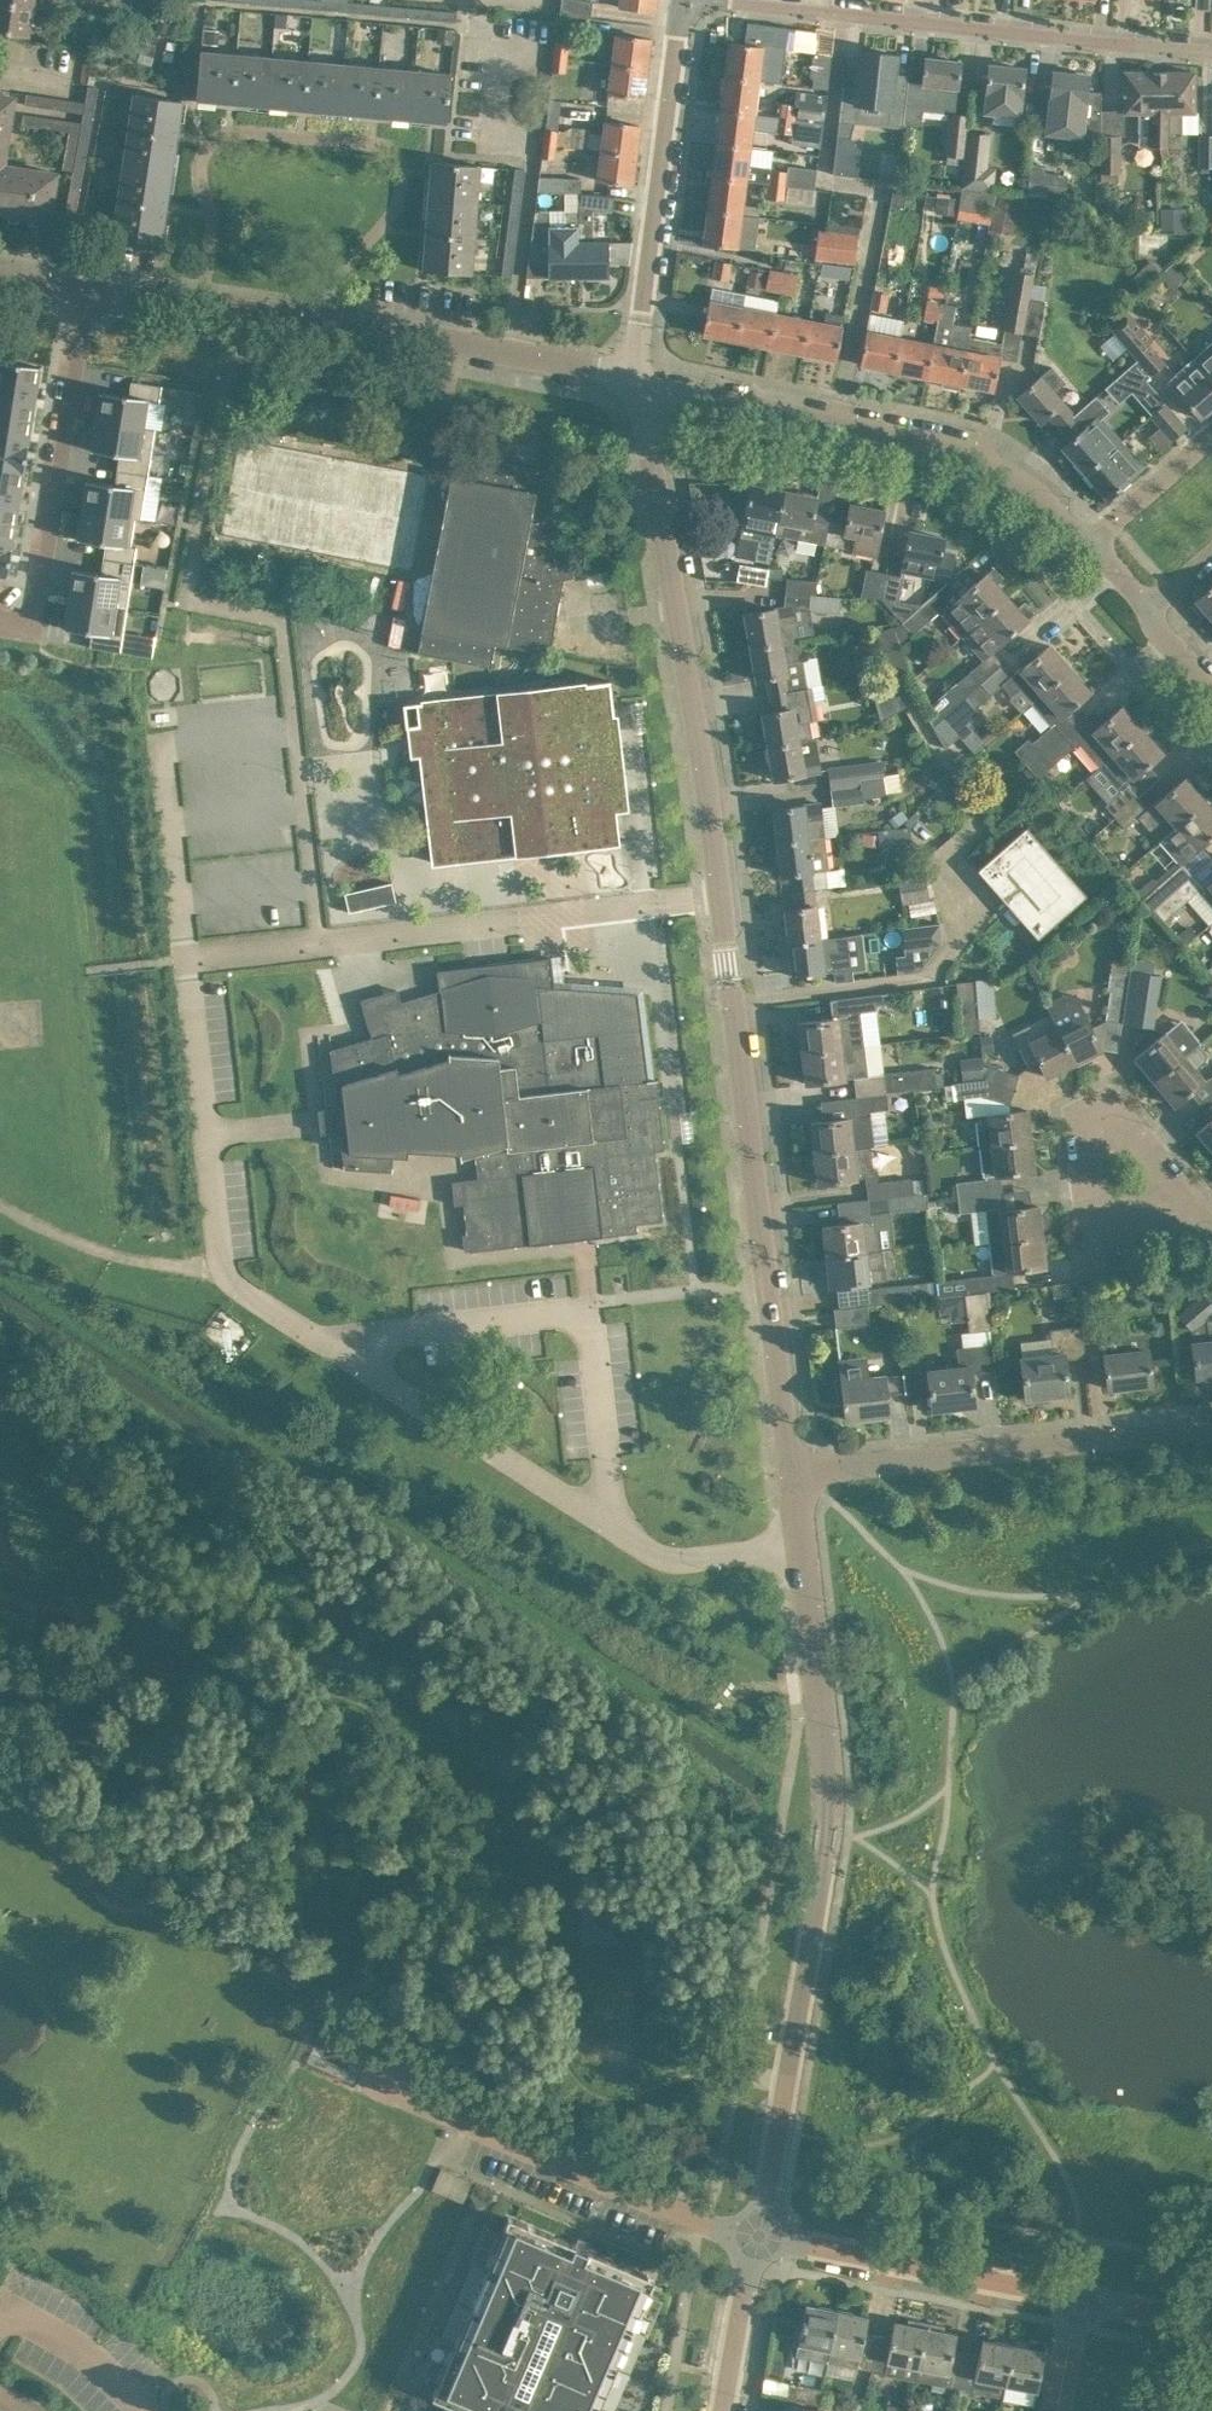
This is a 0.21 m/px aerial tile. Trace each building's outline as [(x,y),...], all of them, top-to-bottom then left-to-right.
[(33,5),(33,6),(0,0),(0,31),(1,31),(29,35),(32,17),(56,21),(58,9),(33,5)] [(560,13),(590,17),(593,0),(590,0),(561,0),(560,13)] [(655,0),(620,0),(619,6),(654,10),(655,0)] [(159,20),(156,29),(166,32),(169,23),(159,20)] [(437,28),(436,42),(453,43),(454,33),(454,29),(437,28)] [(204,29),(203,42),(218,44),(219,30),(204,29)] [(616,34),(612,63),(647,67),(651,38),(616,34)] [(555,41),(553,55),(568,57),(570,43),(555,41)] [(730,41),(725,75),(757,79),(771,81),(774,56),(761,54),(762,45),(730,41)] [(165,48),(163,57),(172,60),(174,50),(165,48)] [(449,97),(450,73),(200,50),(196,98),(446,121),(449,97)] [(803,50),(801,66),(811,67),(809,76),(813,77),(812,87),(827,89),(830,66),(832,54),(816,52),(803,50)] [(840,114),(840,120),(855,122),(857,104),(889,107),(887,125),(902,127),(903,126),(904,112),(906,96),(908,81),(908,74),(894,72),(896,54),(861,50),(858,76),(857,87),(843,86),(840,114)] [(566,72),(568,57),(553,55),(551,70),(552,70),(551,84),(563,85),(565,72),(566,72)] [(904,112),(903,126),(918,127),(920,110),(948,113),(954,113),(955,102),(957,87),(960,61),(925,57),(922,81),(922,83),(908,81),(906,96),(904,112)] [(643,97),(647,67),(612,63),(608,92),(643,97)] [(985,110),(1019,114),(1021,97),(1021,92),(1024,68),(989,64),(986,93),(987,93),(985,110)] [(1072,73),(1053,71),(1050,97),(1051,97),(1049,112),(1083,116),(1081,135),(1099,138),(1099,134),(1100,91),(1087,89),(1088,75),(1086,74),(1083,71),(1075,70),(1072,73)] [(1124,71),(1124,95),(1124,112),(1139,112),(1139,146),(1158,146),(1160,146),(1167,146),(1167,132),(1167,128),(1152,128),(1152,111),(1160,111),(1159,71),(1124,71)] [(1152,111),(1152,128),(1167,128),(1167,132),(1182,132),(1197,132),(1197,112),(1195,112),(1194,95),(1194,71),(1159,71),(1160,111),(1152,111)] [(725,75),(721,108),(753,113),(757,79),(725,75)] [(84,112),(82,122),(80,133),(78,142),(77,149),(75,157),(74,164),(73,170),(65,215),(62,227),(72,229),(98,87),(89,85),(86,102),(84,112)] [(777,101),(776,115),(823,122),(827,94),(795,90),(794,103),(777,101)] [(113,235),(159,242),(181,100),(134,92),(113,235)] [(25,103),(84,112),(86,102),(27,93),(25,103)] [(0,94),(0,211),(50,219),(57,172),(4,164),(15,96),(0,94)] [(549,99),(543,142),(556,144),(558,130),(557,130),(561,101),(549,99)] [(721,108),(717,142),(749,146),(751,130),(775,132),(775,131),(814,136),(816,122),(823,122),(776,115),(753,113),(721,108)] [(944,154),(964,157),(967,130),(969,115),(948,113),(944,154)] [(23,124),(33,125),(34,115),(25,114),(23,124)] [(33,125),(42,127),(43,116),(34,115),(33,125)] [(42,127),(51,128),(53,118),(43,116),(42,127)] [(53,118),(51,128),(61,130),(63,119),(53,118)] [(70,131),(72,120),(63,119),(61,130),(70,131)] [(70,131),(80,133),(82,122),(72,120),(70,131)] [(605,120),(601,149),(636,154),(640,124),(616,121),(605,120)] [(573,126),(570,145),(587,147),(589,128),(573,126)] [(980,189),(980,190),(993,191),(995,175),(995,167),(988,166),(991,133),(967,130),(964,157),(964,171),(962,187),(980,189)] [(80,133),(70,131),(68,140),(78,142),(80,133)] [(1099,172),(1121,172),(1121,134),(1099,134),(1099,172)] [(1200,135),(1199,166),(1211,166),(1211,135),(1200,135)] [(838,136),(834,173),(857,175),(860,148),(850,137),(838,136)] [(78,142),(68,140),(67,147),(77,149),(78,142)] [(543,142),(539,176),(547,176),(549,158),(554,159),(556,144),(543,142)] [(717,142),(712,176),(745,180),(767,183),(814,189),(816,169),(788,165),(787,171),(771,169),(771,167),(747,164),(749,146),(717,142)] [(77,149),(67,147),(66,155),(75,157),(77,149)] [(632,183),(636,154),(601,149),(597,179),(632,183)] [(75,157),(66,155),(65,162),(74,164),(75,157)] [(431,160),(423,269),(470,273),(479,164),(431,160)] [(1025,190),(1027,190),(1065,194),(1067,174),(1044,172),(1045,165),(1030,163),(1029,168),(1028,168),(1025,190)] [(486,273),(497,275),(502,275),(511,276),(514,252),(525,168),(515,167),(505,251),(502,268),(487,266),(486,273)] [(537,191),(578,192),(580,192),(581,177),(547,176),(539,176),(537,191)] [(712,176),(708,209),(741,213),(745,180),(712,176)] [(812,204),(814,189),(767,183),(765,198),(812,204)] [(890,203),(891,203),(904,205),(906,192),(893,189),(890,203)] [(995,191),(993,191),(980,190),(979,201),(994,203),(995,191)] [(580,193),(578,193),(578,210),(592,210),(593,210),(612,210),(614,195),(600,193),(580,194),(580,193)] [(936,197),(934,212),(958,215),(959,209),(960,200),(936,197)] [(1017,205),(997,201),(993,223),(1012,227),(1017,205)] [(741,213),(708,209),(704,243),(728,246),(736,247),(753,249),(758,216),(741,213)] [(1184,209),(1160,209),(1161,230),(1184,230),(1184,209)] [(531,241),(526,275),(549,275),(549,276),(578,276),(577,225),(578,225),(578,210),(565,210),(548,210),(535,210),(531,241)] [(578,225),(577,225),(578,276),(608,275),(607,240),(593,240),(593,224),(593,210),(578,210),(578,225)] [(818,231),(815,257),(842,260),(855,261),(858,235),(818,231)] [(1004,329),(1021,332),(1028,297),(1030,297),(1038,253),(1026,251),(1022,271),(1015,270),(1004,329)] [(839,282),(842,260),(815,257),(815,258),(821,259),(819,279),(839,282)] [(730,262),(716,259),(713,277),(727,279),(730,262)] [(1150,260),(1132,277),(1140,286),(1159,270),(1150,260)] [(1160,273),(1173,289),(1187,277),(1173,262),(1160,273)] [(766,290),(779,292),(783,270),(769,268),(766,290)] [(752,269),(749,285),(760,287),(764,271),(752,269)] [(783,270),(779,292),(794,295),(798,273),(783,270)] [(930,283),(928,296),(941,298),(943,285),(930,283)] [(888,292),(874,290),(871,307),(885,310),(888,292)] [(1028,297),(1021,332),(1039,335),(1045,300),(1030,297),(1028,297)] [(702,333),(736,339),(742,307),(709,300),(702,333)] [(924,318),(937,321),(941,303),(927,300),(924,318)] [(955,306),(941,303),(937,321),(933,344),(927,376),(939,378),(938,382),(954,385),(954,381),(960,382),(966,351),(951,348),(956,323),(952,323),(955,306)] [(742,307),(736,339),(769,345),(775,314),(742,307)] [(1165,362),(1149,342),(1153,339),(1128,309),(1109,326),(1150,375),(1165,362)] [(808,320),(802,352),(836,358),(844,315),(826,312),(824,323),(808,320)] [(775,314),(769,345),(802,352),(808,320),(775,314)] [(860,363),(894,369),(900,338),(866,331),(860,363)] [(966,351),(960,382),(994,389),(998,365),(1000,357),(1003,343),(969,336),(966,351)] [(900,338),(894,369),(927,376),(933,344),(900,338)] [(1211,379),(1211,342),(1193,358),(1211,379)] [(1211,405),(1211,379),(1193,358),(1168,380),(1180,393),(1180,394),(1199,416),(1211,405)] [(0,360),(0,386),(35,391),(39,366),(0,360)] [(1128,385),(1152,413),(1165,401),(1133,363),(1129,366),(1130,366),(1090,400),(1099,410),(1128,385)] [(1048,414),(1060,427),(1074,414),(1063,402),(1063,401),(1054,392),(1065,382),(1052,366),(1018,395),(1040,421),(1048,414)] [(99,389),(95,419),(144,426),(149,398),(159,400),(162,384),(131,380),(129,394),(99,389)] [(31,419),(35,391),(0,386),(0,414),(31,419)] [(1187,427),(1165,401),(1152,413),(1150,415),(1171,440),(1187,427)] [(0,414),(0,439),(27,444),(31,419),(0,414)] [(1062,446),(1085,472),(1121,440),(1108,425),(1094,437),(1085,427),(1074,414),(1060,427),(1070,439),(1062,446)] [(144,426),(95,419),(90,448),(119,452),(116,468),(148,473),(154,428),(144,426)] [(23,470),(27,444),(0,439),(0,466),(23,470)] [(1121,440),(1085,472),(1107,497),(1143,465),(1121,440)] [(506,645),(517,576),(540,581),(563,577),(573,576),(555,471),(456,452),(451,474),(417,651),(490,664),(494,643),(506,645)] [(0,466),(0,492),(19,495),(23,470),(0,466)] [(85,478),(80,509),(130,516),(140,518),(148,473),(116,468),(115,483),(85,478)] [(784,490),(751,484),(745,513),(742,531),(759,534),(761,521),(777,524),(778,520),(784,490)] [(778,520),(775,534),(825,544),(831,510),(815,507),(817,497),(784,490),(778,520)] [(0,492),(0,519),(15,521),(19,495),(0,492)] [(831,510),(825,544),(842,547),(845,533),(855,535),(852,551),(875,556),(878,539),(879,533),(884,510),(850,503),(848,514),(831,510)] [(130,516),(80,509),(76,537),(106,542),(103,557),(133,562),(136,545),(126,544),(130,516)] [(0,519),(0,545),(11,547),(15,521),(0,519)] [(909,530),(901,571),(948,581),(949,580),(955,552),(941,549),(944,537),(909,530)] [(0,545),(0,571),(7,572),(11,547),(0,545)] [(126,606),(133,562),(103,557),(101,572),(71,568),(67,597),(126,606)] [(939,610),(962,636),(979,621),(1007,595),(997,583),(1004,577),(994,566),(983,575),(971,561),(949,580),(948,581),(903,620),(904,621),(912,630),(913,632),(939,610)] [(765,585),(767,577),(766,577),(768,568),(741,562),(737,579),(765,585)] [(768,568),(767,577),(782,578),(783,568),(768,567),(768,568)] [(881,597),(886,572),(866,568),(861,596),(881,597)] [(886,572),(881,597),(896,615),(901,587),(898,587),(900,575),(886,572)] [(517,576),(506,645),(549,653),(563,577),(540,581),(517,576)] [(810,593),(810,595),(816,595),(816,593),(817,580),(787,577),(786,591),(810,593)] [(1211,617),(1211,584),(1196,598),(1211,617)] [(841,595),(816,593),(816,595),(810,595),(809,609),(839,612),(841,595)] [(956,683),(966,695),(1002,663),(991,651),(999,644),(1016,628),(1034,612),(1025,601),(1018,608),(1007,595),(979,621),(962,636),(983,659),(956,683)] [(126,606),(67,597),(63,626),(92,631),(90,646),(119,650),(126,606)] [(745,613),(751,646),(780,640),(798,638),(792,605),(775,608),(775,607),(769,608),(745,613)] [(904,621),(892,626),(893,629),(899,642),(912,630),(904,621)] [(899,642),(893,629),(879,642),(889,678),(911,668),(899,642)] [(865,647),(864,640),(858,636),(851,637),(847,643),(848,650),(854,654),(861,653),(865,647)] [(767,677),(770,694),(807,687),(798,638),(780,640),(751,646),(757,679),(767,677)] [(1002,663),(966,695),(976,706),(1002,684),(1013,696),(1020,690),(1030,702),(1041,693),(1070,667),(1050,644),(1032,660),(1023,668),(1021,666),(1012,674),(1002,663)] [(1090,690),(1070,667),(1041,693),(1030,702),(1051,725),(1032,742),(1028,738),(1015,750),(1029,765),(1063,735),(1064,734),(1054,723),(1090,690)] [(419,725),(435,861),(617,840),(613,808),(624,806),(609,679),(403,703),(406,726),(419,725)] [(927,708),(924,710),(932,724),(966,695),(956,683),(927,708)] [(881,720),(904,707),(892,686),(873,693),(881,720)] [(763,712),(768,746),(812,738),(809,720),(813,720),(807,687),(770,694),(773,710),(763,712)] [(966,695),(932,724),(933,725),(944,747),(959,734),(982,713),(976,706),(966,695)] [(1142,728),(1122,705),(1079,742),(1099,766),(1142,728)] [(993,726),(981,737),(985,742),(997,731),(993,726)] [(1142,728),(1099,766),(1119,789),(1134,776),(1144,767),(1162,751),(1142,728)] [(1039,777),(1073,747),(1063,735),(1029,765),(1028,765),(1039,777)] [(815,737),(812,738),(768,746),(774,778),(798,774),(804,773),(821,770),(815,737)] [(827,765),(830,785),(884,778),(881,758),(858,761),(827,765)] [(1138,796),(1115,816),(1125,827),(1138,815),(1150,829),(1167,814),(1176,825),(1205,800),(1185,777),(1167,793),(1158,801),(1156,799),(1147,807),(1138,796)] [(886,795),(884,778),(830,785),(834,806),(864,802),(864,798),(886,795)] [(1105,805),(1115,816),(1138,796),(1128,785),(1105,805)] [(1205,800),(1176,825),(1166,834),(1187,857),(1211,835),(1211,807),(1205,800)] [(773,807),(777,841),(825,836),(821,803),(803,805),(803,804),(797,805),(773,807)] [(908,817),(901,808),(889,818),(896,827),(908,817)] [(976,869),(1038,935),(1086,891),(1025,824),(976,869)] [(912,848),(910,826),(878,830),(881,851),(912,848)] [(861,844),(877,846),(879,835),(863,833),(861,844)] [(792,873),(794,890),(812,888),(810,871),(829,869),(825,836),(777,841),(781,874),(792,873)] [(1145,883),(1137,890),(1143,897),(1153,909),(1192,875),(1182,864),(1159,884),(1155,879),(1150,879),(1145,883)] [(1209,884),(1204,889),(1192,875),(1153,909),(1163,920),(1187,899),(1209,924),(1211,921),(1211,882),(1209,884)] [(929,897),(926,877),(898,882),(902,902),(929,897)] [(392,881),(345,892),(349,911),(396,901),(392,881)] [(785,908),(789,942),(819,938),(815,905),(814,905),(812,888),(794,890),(796,907),(785,908)] [(933,899),(909,903),(911,915),(935,911),(933,899)] [(940,922),(902,926),(906,953),(908,971),(914,970),(919,969),(942,940),(940,922)] [(1186,944),(1198,933),(1189,923),(1177,935),(1186,944)] [(819,938),(789,942),(793,975),(847,969),(843,936),(819,938)] [(372,1037),(330,1049),(336,1101),(343,1100),(344,1106),(346,1129),(347,1134),(340,1135),(344,1167),(391,1170),(393,1154),(407,1155),(407,1149),(459,1152),(460,1158),(462,1158),(461,1156),(475,1152),(478,1178),(655,1158),(654,1150),(664,1148),(664,1147),(663,1147),(657,1097),(658,1097),(658,1095),(657,1095),(655,1079),(657,1079),(657,1078),(655,1078),(648,1079),(637,992),(555,987),(551,956),(535,958),(535,956),(525,957),(512,959),(488,961),(487,961),(487,963),(467,966),(438,969),(437,969),(439,990),(401,1001),(398,988),(361,999),(372,1037)] [(1107,1019),(1122,1021),(1128,978),(1131,960),(1113,958),(1109,989),(1111,990),(1107,1019)] [(1128,978),(1122,1021),(1153,1026),(1156,1006),(1159,1006),(1163,977),(1143,975),(1142,981),(1128,978)] [(975,980),(956,981),(958,1002),(961,1032),(979,1031),(978,1016),(976,1000),(975,980)] [(1057,1027),(1074,1062),(1101,1049),(1073,989),(1045,1003),(1051,1014),(1057,1027)] [(799,1021),(803,1052),(864,1044),(860,1011),(876,1009),(876,1004),(889,1002),(887,991),(830,998),(832,1017),(799,1021)] [(1046,1075),(1074,1062),(1057,1027),(1051,1014),(1013,1032),(1028,1065),(1039,1060),(1046,1075)] [(1135,1057),(1155,1080),(1184,1056),(1198,1043),(1200,1042),(1181,1019),(1154,1041),(1135,1057)] [(992,1033),(980,1035),(983,1052),(995,1050),(992,1033)] [(1184,1056),(1155,1080),(1174,1103),(1203,1079),(1194,1069),(1206,1060),(1207,1053),(1198,1043),(1184,1056)] [(864,1044),(803,1052),(806,1082),(854,1076),(856,1096),(886,1092),(944,1084),(943,1070),(935,1071),(934,1067),(867,1074),(864,1044)] [(961,1058),(963,1082),(982,1080),(980,1056),(961,1058)] [(989,1065),(985,1080),(1014,1089),(1019,1074),(989,1065)] [(945,1084),(944,1084),(946,1099),(983,1095),(1010,1103),(1014,1089),(985,1080),(982,1080),(963,1082),(945,1084)] [(858,1115),(811,1121),(814,1152),(873,1144),(868,1109),(888,1107),(886,1092),(856,1096),(858,1115)] [(977,1115),(980,1145),(1030,1139),(1027,1109),(977,1115)] [(1211,1148),(1211,1118),(1197,1131),(1211,1148)] [(956,1182),(958,1196),(1003,1191),(1000,1173),(1034,1169),(1030,1139),(980,1145),(984,1175),(986,1175),(987,1178),(956,1182)] [(920,1140),(907,1141),(908,1148),(914,1154),(923,1154),(921,1140),(920,1140)] [(866,1176),(869,1198),(913,1192),(911,1178),(878,1181),(877,1168),(873,1169),(870,1145),(873,1145),(873,1144),(814,1152),(818,1182),(866,1176)] [(478,1178),(452,1181),(454,1204),(463,1203),(469,1250),(478,1249),(479,1249),(486,1240),(495,1247),(530,1243),(530,1244),(620,1233),(637,1231),(636,1222),(663,1219),(655,1158),(478,1178)] [(925,1177),(913,1178),(914,1192),(926,1191),(925,1177)] [(975,1243),(990,1241),(1042,1235),(1038,1204),(1005,1208),(1003,1191),(958,1196),(960,1212),(971,1210),(975,1243)] [(823,1225),(827,1255),(883,1249),(879,1212),(915,1208),(913,1192),(869,1198),(838,1202),(840,1223),(823,1225)] [(970,1292),(986,1290),(1014,1287),(1012,1269),(1045,1265),(1042,1235),(990,1241),(993,1274),(968,1277),(970,1292)] [(886,1279),(883,1249),(827,1255),(830,1286),(886,1279)] [(935,1281),(919,1282),(921,1298),(937,1296),(935,1281)] [(1096,1281),(1077,1284),(1080,1308),(1084,1342),(1103,1339),(1103,1337),(1099,1306),(1096,1281)] [(911,1299),(909,1284),(867,1288),(869,1304),(911,1299)] [(990,1328),(986,1290),(970,1292),(965,1293),(969,1331),(990,1328)] [(1127,1293),(1111,1295),(1112,1306),(1129,1304),(1127,1293)] [(1204,1295),(1181,1315),(1192,1327),(1193,1341),(1194,1353),(1197,1377),(1211,1375),(1211,1306),(1204,1295)] [(867,1302),(845,1305),(833,1307),(836,1326),(870,1322),(867,1302)] [(1023,1357),(1021,1357),(1023,1373),(1026,1397),(1069,1392),(1065,1358),(1085,1355),(1082,1331),(1082,1325),(1050,1328),(1051,1337),(1053,1353),(1023,1357)] [(991,1369),(988,1345),(988,1343),(957,1347),(959,1366),(928,1370),(929,1384),(932,1408),(975,1403),(972,1371),(991,1369)] [(1146,1349),(1104,1354),(1105,1363),(1108,1387),(1153,1382),(1150,1358),(1149,1348),(1146,1349)] [(844,1396),(846,1418),(889,1413),(887,1393),(906,1391),(904,1373),(884,1375),(884,1372),(869,1374),(867,1356),(839,1359),(841,1377),(837,1378),(839,1397),(844,1396)] [(438,2173),(432,2188),(463,2201),(464,2197),(470,2186),(472,2180),(441,2167),(438,2173)] [(610,2409),(600,2405),(601,2402),(617,2366),(633,2329),(647,2335),(663,2298),(648,2292),(654,2276),(646,2273),(588,2248),(575,2243),(518,2218),(508,2214),(501,2230),(496,2228),(487,2224),(471,2260),(481,2264),(486,2266),(455,2340),(454,2343),(439,2337),(423,2373),(438,2380),(432,2395),(470,2410),(614,2410),(610,2409)] [(796,2354),(827,2360),(837,2308),(806,2302),(796,2354)] [(837,2308),(827,2360),(871,2369),(878,2333),(865,2331),(868,2314),(837,2308)] [(878,2333),(871,2369),(915,2377),(925,2325),(894,2319),(891,2336),(878,2333)] [(925,2325),(915,2377),(959,2386),(966,2350),(953,2348),(956,2331),(925,2325)] [(966,2350),(959,2386),(973,2389),(973,2390),(1003,2396),(1014,2342),(983,2336),(979,2353),(966,2350)] [(1014,2342),(1003,2396),(1004,2396),(1003,2398),(1034,2404),(1045,2348),(1014,2342)] [(822,2388),(814,2386),(790,2382),(787,2397),(819,2403),(822,2388)]
